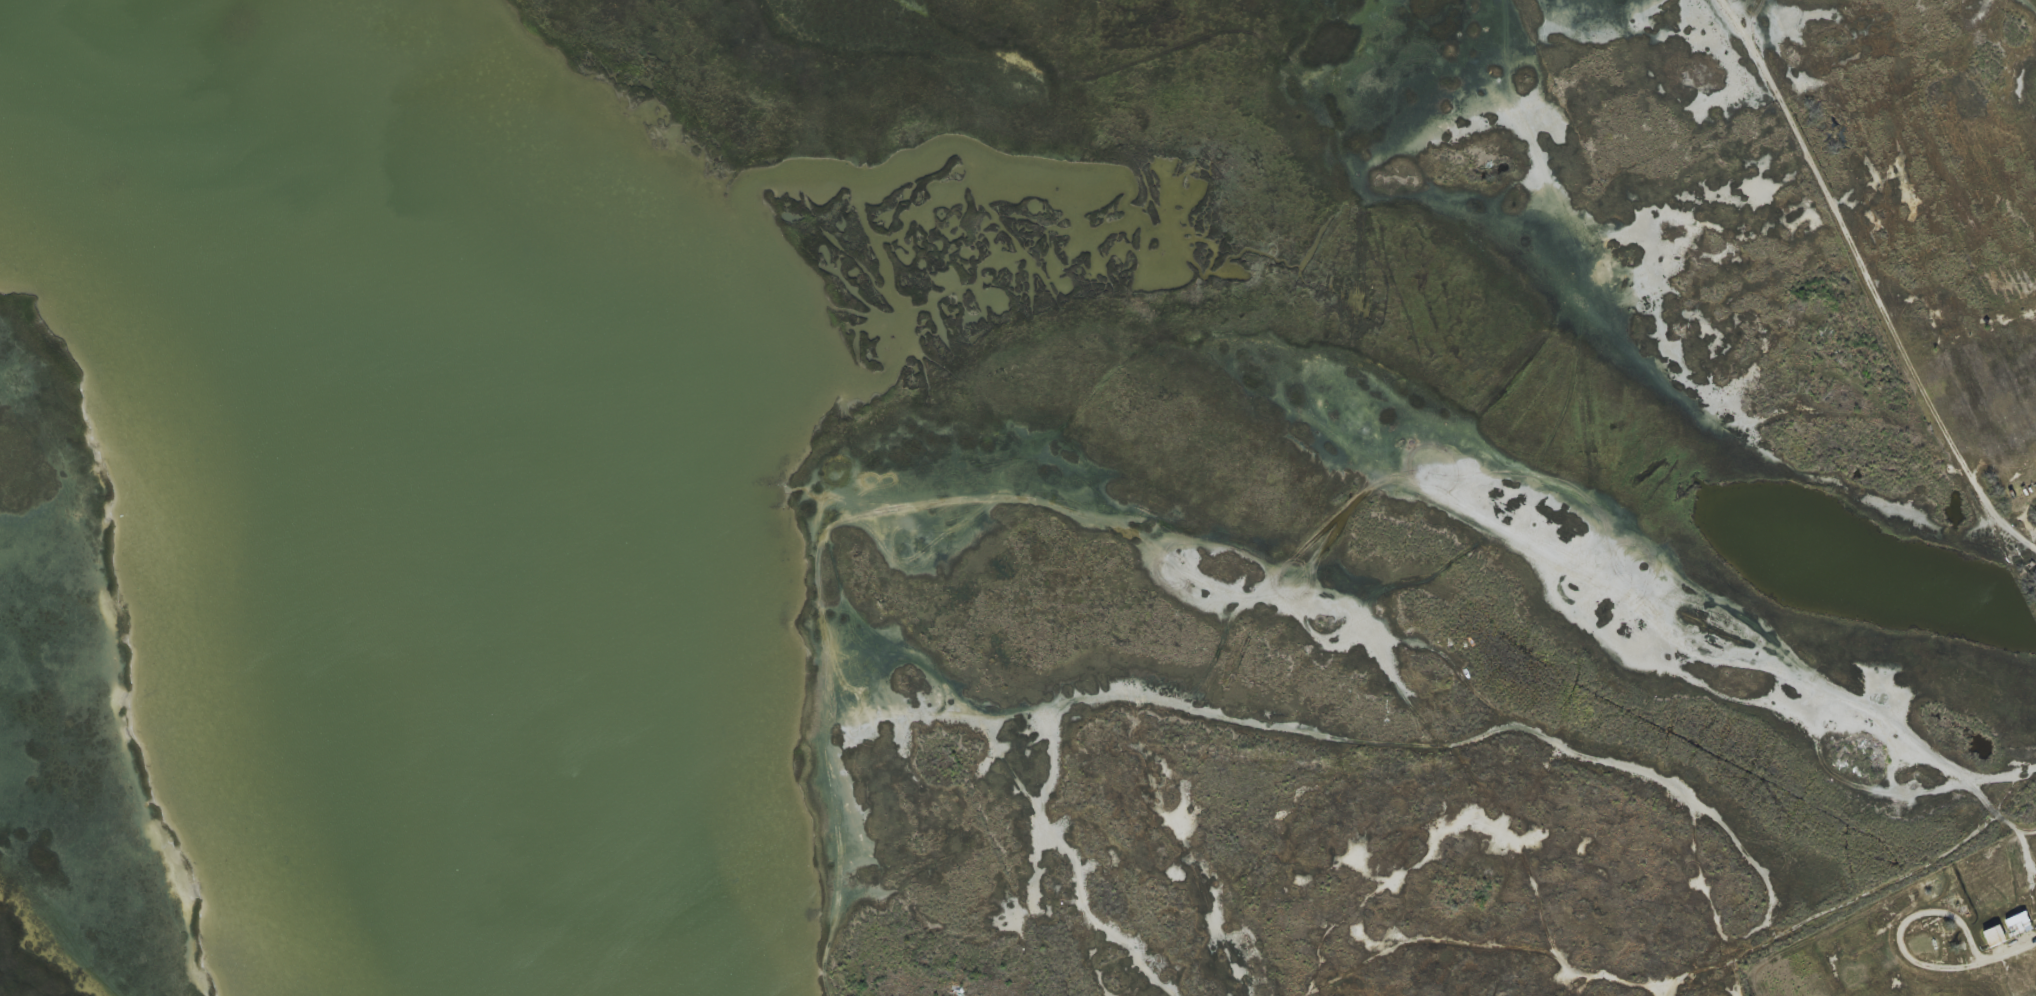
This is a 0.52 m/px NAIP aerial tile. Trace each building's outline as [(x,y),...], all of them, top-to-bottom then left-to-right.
[(2005,942),(1999,925),(1982,931),(1988,948),(2005,942)]
